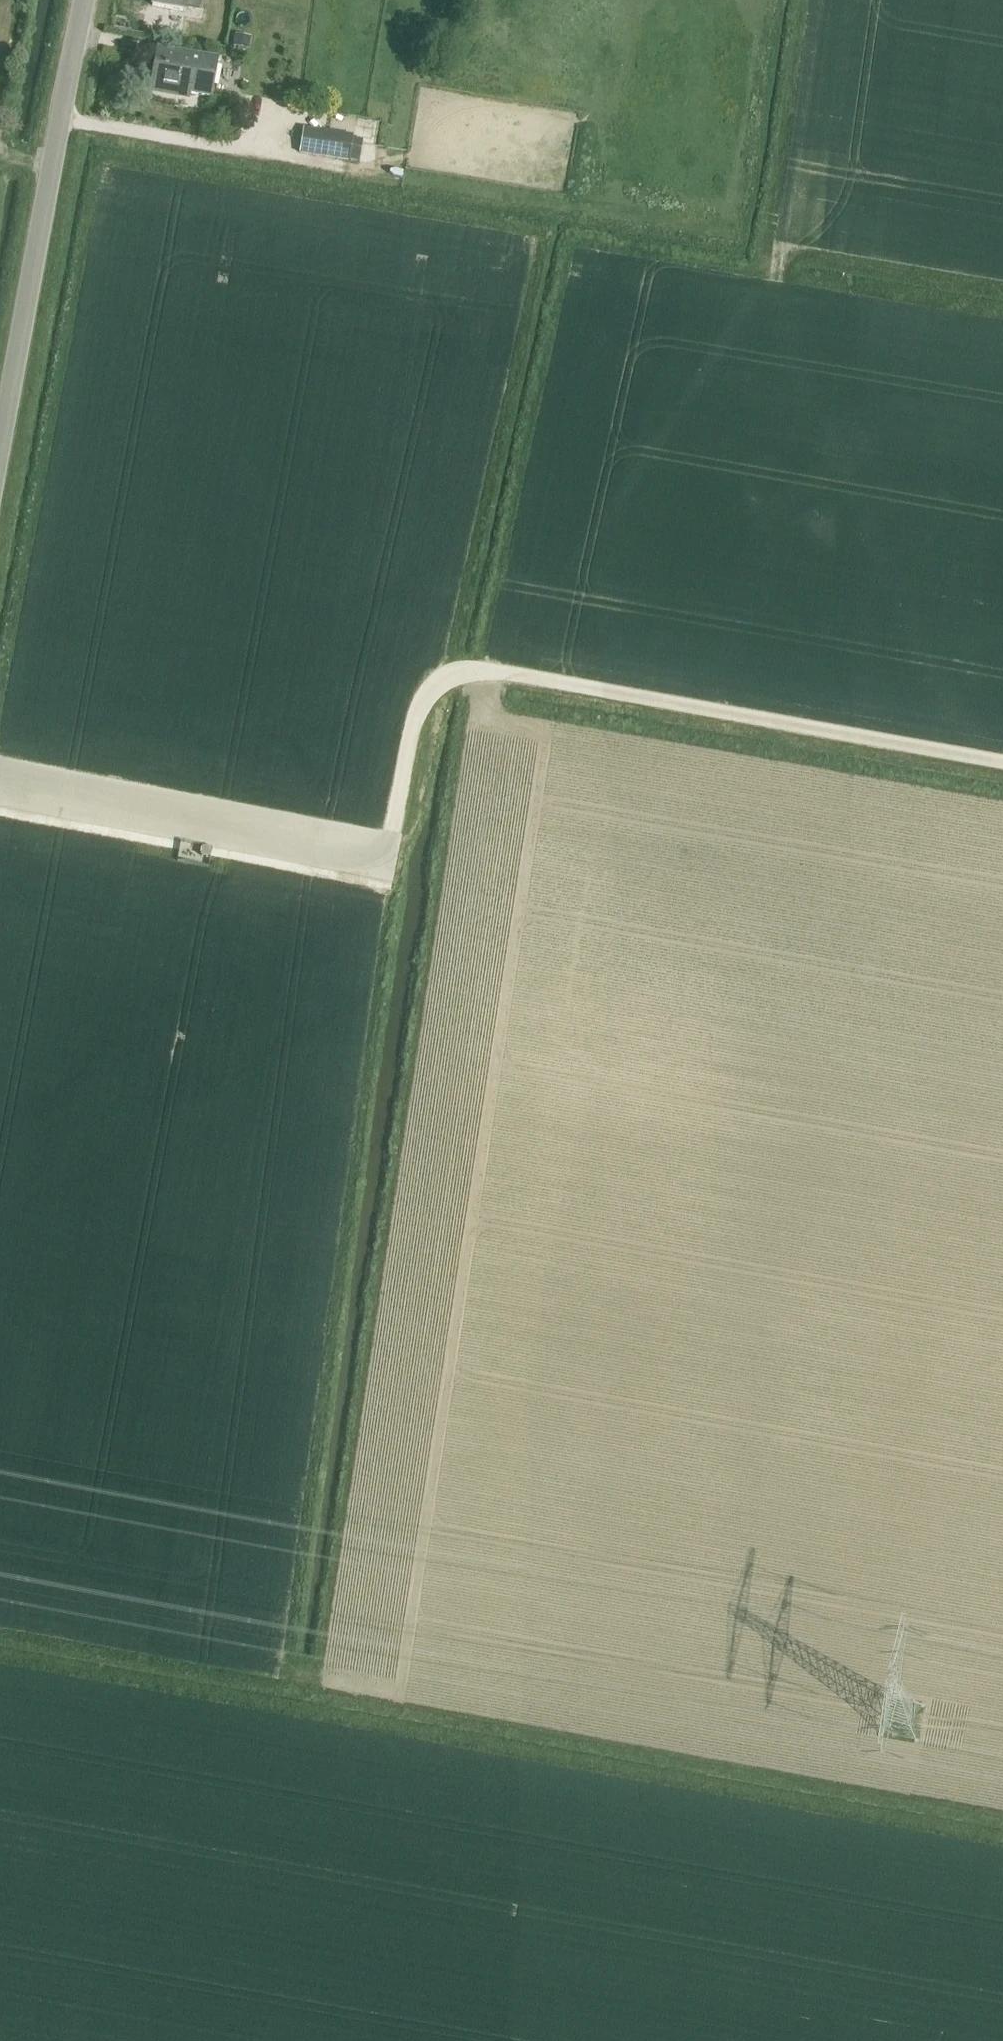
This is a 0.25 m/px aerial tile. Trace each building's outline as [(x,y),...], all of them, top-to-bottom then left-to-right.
[(202,0),(154,0),(152,8),(185,14),(186,8),(200,10),(202,0)] [(236,36),(233,53),(246,55),(249,39),(236,36)] [(150,89),(149,95),(190,102),(191,96),(211,100),(218,61),(157,50),(150,89)] [(300,155),(325,158),(350,162),(361,163),(364,142),(353,141),(354,137),(305,129),(300,155)] [(200,849),(198,857),(207,859),(208,850),(200,849)]
